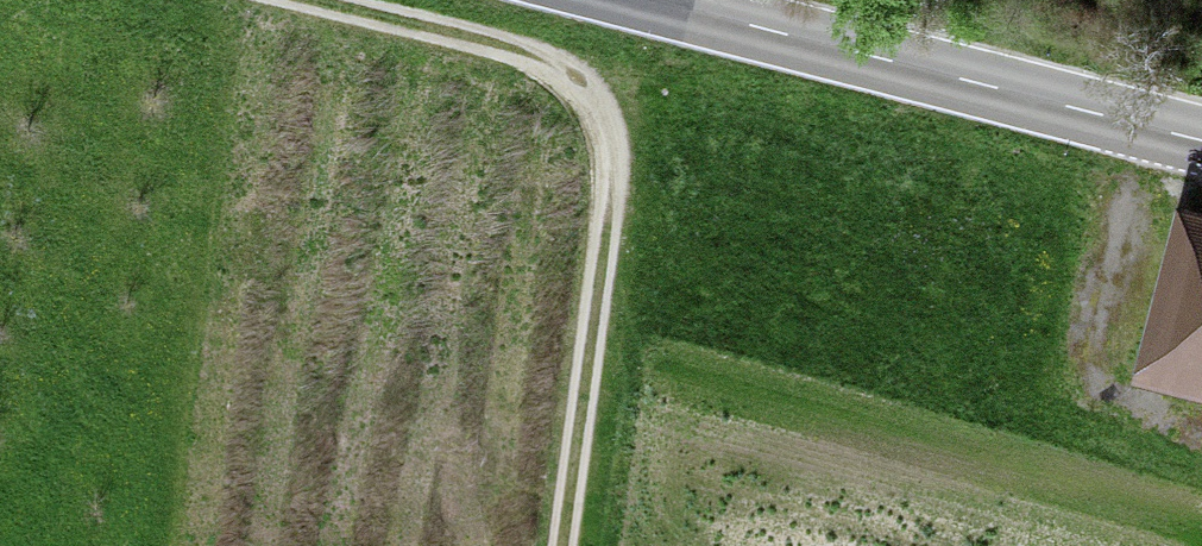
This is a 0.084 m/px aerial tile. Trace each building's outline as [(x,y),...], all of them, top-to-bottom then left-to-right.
[(1177,202),(1129,381),(1201,400),(1201,209),(1177,202)]
